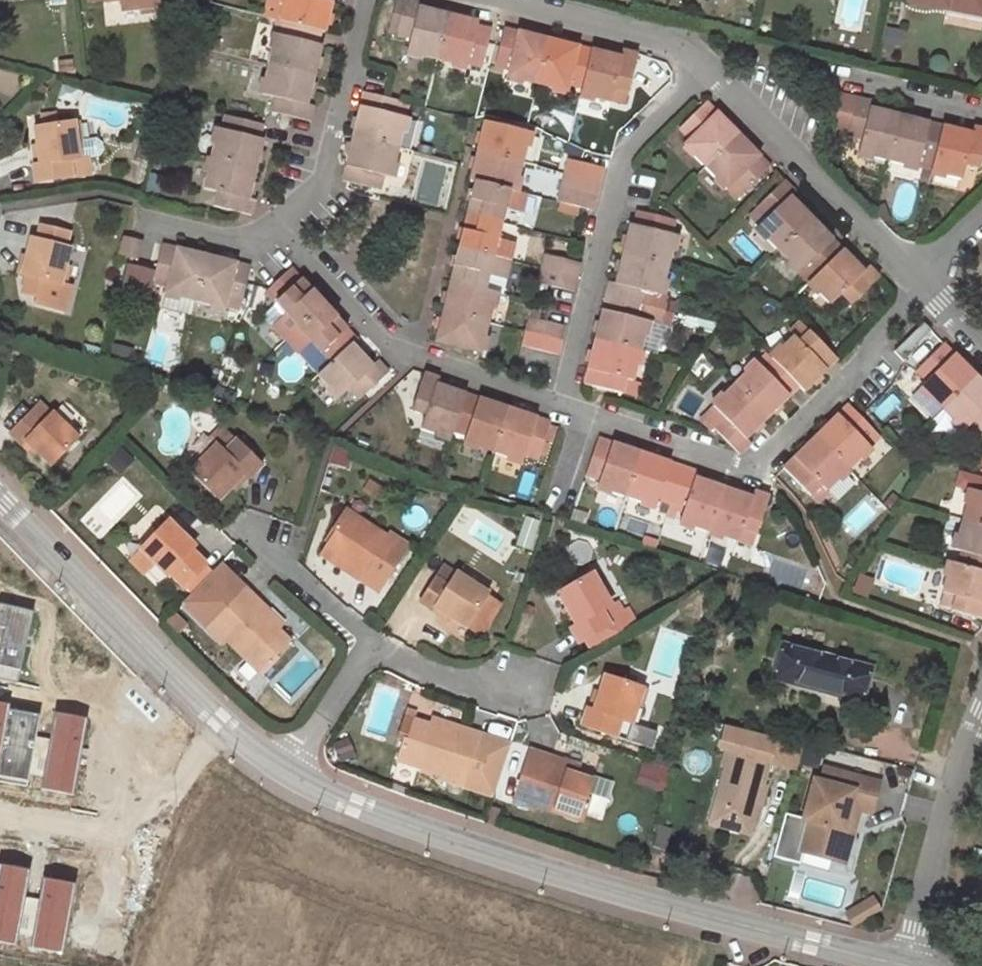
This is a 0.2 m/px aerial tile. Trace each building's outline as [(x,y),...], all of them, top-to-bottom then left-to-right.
[(122,9),(159,5),(158,0),(121,0),(122,9)] [(283,0),(269,0),(265,16),(278,19),(283,0)] [(332,0),(283,0),(278,19),(286,20),(309,26),(322,29),(325,30),(332,0)] [(389,26),(397,28),(404,0),(394,0),(389,26)] [(406,51),(436,59),(446,13),(417,6),(419,0),(404,0),(397,28),(394,41),(408,44),(406,51)] [(967,12),(970,0),(906,0),(906,1),(944,8),(967,12)] [(981,16),(981,15),(981,0),(970,0),(967,12),(981,16)] [(943,12),(944,8),(906,1),(905,5),(943,12)] [(446,13),(436,59),(467,66),(468,62),(482,65),(490,28),(477,26),(478,21),(446,13)] [(286,20),(278,19),(275,32),(276,32),(283,34),(286,20)] [(319,43),(322,29),(309,26),(286,20),(283,34),(276,32),(269,62),(315,72),(322,44),(319,43)] [(507,67),(505,75),(537,83),(547,38),(503,28),(494,64),(507,67)] [(547,38),(537,83),(568,90),(571,84),(581,86),(589,49),(547,38)] [(622,56),(589,49),(581,86),(580,93),(624,104),(637,54),(623,50),(622,56)] [(315,72),(269,62),(261,94),(274,97),(271,110),(310,120),(313,106),(307,104),(315,72)] [(398,146),(405,116),(399,115),(402,102),(362,91),(352,135),(398,146)] [(839,93),(829,130),(847,135),(856,97),(839,93)] [(862,138),(858,151),(889,158),(900,115),(869,108),(870,101),(856,97),(847,135),(862,138)] [(736,134),(704,101),(677,128),(686,137),(681,142),(704,165),(736,134)] [(41,114),(43,127),(58,125),(56,112),(41,114)] [(221,128),(217,127),(210,158),(255,169),(263,138),(260,137),(262,124),(224,114),(221,128)] [(43,127),(35,128),(37,143),(40,163),(33,165),(36,182),(92,174),(90,155),(100,153),(104,147),(103,145),(98,140),(78,143),(75,121),(71,123),(70,115),(58,117),(59,124),(58,125),(43,127)] [(900,115),(889,158),(920,166),(922,158),(934,161),(943,125),(900,115)] [(522,162),(530,131),(484,120),(476,150),(522,162)] [(943,125),(934,161),(932,169),(961,176),(965,163),(980,167),(981,158),(981,127),(975,125),(974,133),(943,125)] [(768,166),(736,134),(704,165),(726,187),(731,182),(741,191),(768,166)] [(390,177),(398,146),(352,135),(342,179),(381,190),(384,176),(390,177)] [(37,143),(30,144),(33,165),(40,163),(37,143)] [(515,191),(522,162),(476,150),(470,179),(474,180),(515,191)] [(255,169),(210,158),(203,187),(217,191),(214,204),(252,213),(255,199),(248,199),(255,169)] [(922,158),(920,166),(932,169),(934,161),(922,158)] [(603,168),(568,159),(565,172),(600,182),(603,168)] [(600,182),(565,172),(561,188),(596,197),(600,182)] [(759,223),(755,227),(777,249),(810,216),(790,195),(794,191),(782,179),(748,212),(759,223)] [(515,191),(474,180),(466,215),(502,224),(506,208),(523,213),(527,194),(515,191)] [(561,188),(558,201),(559,202),(565,203),(579,207),(589,209),(594,210),(596,197),(561,188)] [(653,199),(665,202),(671,197),(654,191),(653,199)] [(565,203),(559,202),(557,210),(577,216),(579,207),(565,203)] [(633,224),(629,223),(622,254),(665,265),(676,220),(636,210),(633,224)] [(499,237),(502,224),(466,215),(463,227),(458,247),(512,260),(516,241),(499,237)] [(810,216),(777,249),(799,271),(804,267),(813,276),(841,248),(810,216)] [(65,245),(68,230),(41,224),(37,238),(32,237),(28,254),(23,274),(28,275),(24,291),(38,294),(36,302),(66,309),(71,285),(60,283),(69,246),(65,245)] [(528,235),(527,259),(540,260),(541,235),(528,235)] [(128,256),(132,239),(123,237),(118,254),(128,256)] [(141,241),(132,239),(128,256),(137,257),(141,241)] [(195,299),(206,256),(160,245),(152,281),(166,284),(164,292),(167,293),(164,307),(192,314),(195,300),(195,299)] [(506,279),(512,260),(458,247),(450,281),(486,290),(489,275),(506,279)] [(863,270),(841,248),(813,276),(809,281),(831,304),(840,294),(850,305),(878,276),(868,265),(863,270)] [(17,273),(23,274),(28,254),(22,252),(17,273)] [(581,263),(545,253),(542,267),(561,272),(578,276),(581,263)] [(665,265),(622,254),(615,284),(610,283),(606,296),(644,305),(647,291),(658,294),(665,265)] [(250,266),(206,256),(195,299),(195,300),(226,307),(228,301),(241,304),(245,284),(250,266)] [(561,272),(542,267),(538,281),(574,290),(578,276),(561,272)] [(285,313),(272,325),(286,339),(324,303),(312,290),(290,268),(265,291),(275,303),(285,313)] [(486,290),(450,281),(448,290),(444,309),(488,320),(496,292),(486,290)] [(606,296),(596,338),(638,348),(645,319),(659,322),(662,310),(644,305),(606,296)] [(228,301),(226,307),(239,311),(241,304),(228,301)] [(285,313),(275,303),(262,314),(272,325),(285,313)] [(324,303),(286,339),(298,352),(310,341),(330,362),(351,341),(356,337),(324,303)] [(480,351),(488,320),(444,309),(437,340),(480,351)] [(668,324),(671,312),(662,310),(659,322),(668,324)] [(565,325),(530,317),(527,329),(527,330),(561,337),(565,325)] [(645,319),(638,348),(652,353),(659,322),(645,319)] [(527,330),(527,329),(523,345),(557,353),(561,337),(527,330)] [(803,389),(835,357),(807,330),(798,339),(793,333),(770,357),(797,384),(803,389)] [(638,348),(596,338),(585,383),(622,392),(625,379),(630,380),(638,348)] [(373,365),(351,341),(330,362),(318,374),(339,398),(349,388),(359,398),(388,370),(378,360),(373,365)] [(925,381),(919,386),(941,408),(974,376),(940,343),(915,370),(925,381)] [(501,365),(511,367),(515,354),(506,352),(501,365)] [(756,361),(733,384),(766,416),(797,384),(770,357),(761,366),(756,361)] [(437,378),(422,373),(411,409),(425,413),(421,427),(452,437),(453,430),(464,393),(436,384),(437,378)] [(941,408),(964,430),(971,424),(981,434),(981,433),(981,384),(974,376),(941,408)] [(642,383),(630,380),(625,379),(622,392),(639,396),(642,383)] [(744,437),(764,417),(766,416),(733,384),(711,405),(721,415),(711,424),(739,451),(749,442),(744,437)] [(237,393),(221,389),(218,399),(233,403),(237,393)] [(508,407),(464,393),(453,430),(465,434),(463,441),(494,452),(508,407)] [(10,431),(21,443),(25,438),(37,451),(51,464),(79,436),(53,410),(51,412),(39,401),(10,431)] [(847,402),(815,434),(848,468),(870,445),(865,441),(876,430),(847,402)] [(508,407),(494,452),(523,460),(525,454),(539,459),(550,422),(508,407)] [(217,443),(192,470),(219,497),(231,484),(244,471),(250,477),(264,463),(223,424),(211,437),(217,443)] [(815,434),(782,466),(809,494),(820,484),(826,490),(848,468),(815,434)] [(628,486),(640,452),(596,437),(584,474),(598,478),(596,485),(625,495),(628,486)] [(33,455),(37,451),(25,438),(21,443),(33,455)] [(349,450),(333,445),(329,458),(345,463),(349,450)] [(682,466),(640,452),(628,486),(625,495),(656,505),(658,499),(670,503),(682,466)] [(683,507),(678,520),(708,531),(722,486),(694,477),(696,470),(682,466),(670,503),(677,505),(683,507)] [(250,477),(244,471),(231,484),(237,490),(250,477)] [(970,488),(961,518),(963,518),(981,524),(981,477),(978,490),(970,488)] [(722,486),(708,531),(739,541),(743,529),(756,533),(770,495),(753,489),(751,496),(722,486)] [(677,505),(670,503),(666,516),(673,518),(677,505)] [(323,548),(337,557),(360,572),(357,577),(378,591),(409,544),(389,530),(387,534),(345,508),(330,527),(334,531),(323,548)] [(172,514),(168,519),(183,532),(186,528),(172,514)] [(152,536),(164,523),(155,515),(143,528),(152,536)] [(961,518),(952,548),(962,550),(958,563),(968,566),(981,570),(981,524),(963,518),(961,518)] [(183,532),(168,519),(164,523),(152,536),(141,547),(143,548),(132,560),(145,572),(156,561),(169,573),(170,570),(182,581),(203,559),(192,548),(195,544),(183,532)] [(743,529),(739,541),(752,545),(756,533),(743,529)] [(333,561),(357,577),(360,572),(337,557),(333,561)] [(968,566),(958,563),(949,560),(940,591),(954,595),(950,609),(981,618),(981,570),(968,566)] [(487,592),(443,564),(420,601),(433,610),(436,605),(453,616),(481,634),(497,600),(486,594),(487,592)] [(585,640),(591,650),(633,626),(622,609),(616,599),(608,603),(591,571),(556,592),(565,608),(574,625),(569,627),(578,643),(585,640)] [(263,603),(246,585),(207,626),(224,643),(227,638),(263,674),(279,657),(276,653),(291,638),(279,628),(259,608),(263,603)] [(950,609),(954,595),(940,591),(936,605),(950,609)] [(284,623),(263,603),(259,608),(279,628),(284,623)] [(453,616),(436,605),(433,610),(450,620),(453,616)] [(628,605),(622,609),(633,626),(638,623),(628,605)] [(560,610),(569,627),(574,625),(565,608),(560,610)] [(859,699),(867,669),(785,646),(777,677),(859,699)] [(604,673),(598,690),(592,709),(587,707),(581,724),(615,736),(620,719),(631,723),(631,722),(643,686),(604,673)] [(592,688),(587,707),(592,709),(598,690),(592,688)] [(432,724),(414,718),(408,738),(403,737),(396,759),(444,773),(442,778),(494,794),(511,742),(461,726),(458,732),(432,724)] [(434,718),(432,724),(458,732),(461,726),(434,718)] [(631,722),(631,723),(625,739),(651,748),(657,730),(631,722)] [(727,747),(768,757),(796,763),(802,742),(725,723),(720,745),(727,747)] [(726,763),(720,784),(730,786),(721,823),(750,830),(754,815),(757,801),(761,802),(766,784),(762,783),(768,757),(727,747),(723,762),(726,763)] [(530,748),(529,751),(522,774),(520,779),(513,801),(512,802),(535,809),(536,804),(584,820),(587,810),(599,814),(610,783),(577,772),(550,763),(552,756),(530,748)] [(514,772),(522,774),(529,751),(523,748),(514,772)] [(577,772),(579,765),(552,756),(550,763),(577,772)] [(663,769),(643,763),(637,783),(656,789),(663,769)] [(881,780),(826,766),(823,780),(817,778),(807,817),(810,818),(803,849),(839,858),(848,820),(858,822),(862,807),(874,809),(881,780)] [(506,798),(513,801),(520,779),(512,777),(506,798)] [(730,786),(720,784),(711,821),(721,823),(730,786)] [(848,820),(839,858),(848,860),(858,822),(848,820)]
